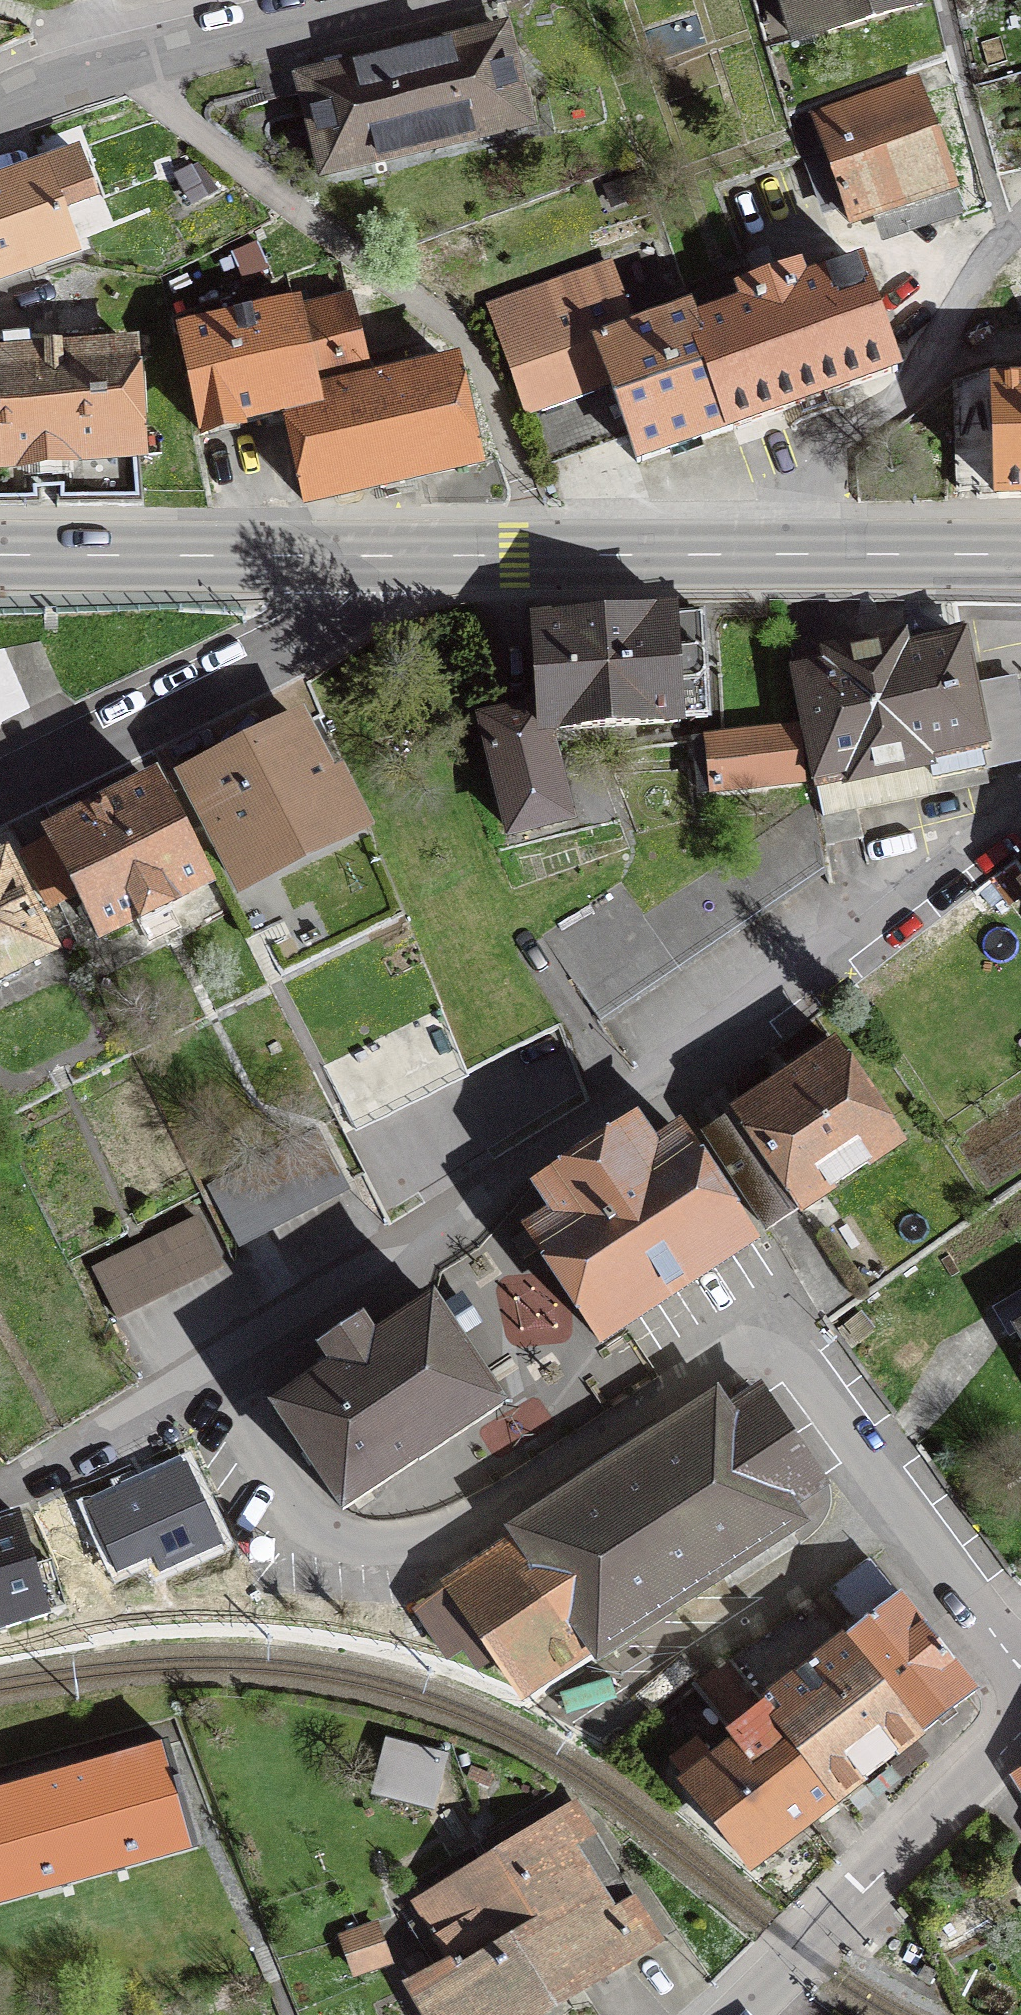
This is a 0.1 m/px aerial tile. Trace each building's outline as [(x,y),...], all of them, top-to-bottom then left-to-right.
[(797,39),(914,5),(913,0),(786,0),(797,39)] [(503,33),(303,81),(326,174),(526,126),(503,33)] [(813,188),(835,180),(850,222),(953,186),(917,84),(815,121),(826,152),(803,159),(813,188)] [(44,165),(0,181),(0,279),(74,253),(44,165)] [(732,429),(696,324),(691,310),(634,330),(611,266),(491,308),(548,463),(628,435),(637,463),(732,429)] [(746,306),(696,324),(732,429),(897,370),(860,266),(803,286),(798,272),(742,292),(746,306)] [(242,423),(287,413),(371,389),(350,299),(296,312),(294,307),(181,331),(203,433),(242,423)] [(133,349),(30,356),(28,337),(5,339),(6,357),(0,358),(0,465),(140,456),(133,349)] [(478,463),(457,369),(371,389),(287,413),(306,502),(478,463)] [(979,489),(979,499),(1020,498),(1020,387),(995,388),(995,369),(955,382),(960,490),(979,489)] [(540,703),(542,731),(545,731),(708,717),(702,615),(674,616),(674,612),(535,622),(540,703)] [(811,787),(826,847),(864,838),(857,810),(989,783),(986,768),(1020,761),(1020,713),(1014,679),(970,687),(959,634),(908,645),(907,639),(824,656),(826,662),(792,669),(815,783),(811,787)] [(59,689),(40,643),(0,651),(0,719),(59,689)] [(542,731),(540,703),(483,716),(512,832),(568,819),(545,731),(542,731)] [(223,751),(168,778),(172,788),(190,779),(243,885),(359,827),(338,784),(331,787),(299,724),(228,760),(223,751)] [(797,729),(695,740),(701,792),(803,781),(797,729)] [(204,885),(155,786),(25,855),(51,906),(79,892),(101,936),(204,885)] [(621,881),(542,935),(600,1022),(824,870),(813,799),(644,914),(621,881)] [(4,861),(0,864),(0,978),(50,953),(4,861)] [(706,1134),(768,1230),(900,1141),(838,1048),(706,1134)] [(652,1153),(634,1127),(543,1188),(560,1214),(531,1234),(599,1340),(750,1240),(681,1134),(652,1153)] [(208,1185),(236,1240),(346,1183),(318,1128),(208,1185)] [(94,1269),(117,1316),(220,1266),(197,1218),(94,1269)] [(994,1308),(1010,1335),(1020,1329),(1020,1330),(1020,1292),(994,1308)] [(334,1367),(275,1407),(343,1509),(502,1405),(433,1301),(374,1341),(361,1322),(322,1348),(334,1367)] [(517,1531),(521,1537),(594,1647),(599,1654),(798,1522),(787,1507),(819,1486),(757,1393),(725,1415),(715,1399),(549,1509),(542,1497),(524,1509),(532,1521),(517,1531)] [(45,1614),(16,1517),(0,1522),(0,1628),(45,1614)] [(480,1666),(497,1655),(524,1693),(594,1647),(521,1537),(419,1608),(450,1655),(466,1645),(480,1666)] [(812,1601),(843,1641),(918,1736),(975,1692),(871,1559),(812,1601)] [(729,1659),(763,1703),(839,1798),(840,1798),(918,1736),(843,1641),(812,1601),(729,1659)] [(689,1780),(686,1783),(751,1866),(839,1798),(763,1703),(729,1659),(692,1684),(738,1743),(713,1762),(698,1743),(675,1761),(689,1780)] [(387,1741),(377,1780),(436,1795),(446,1756),(387,1741)] [(0,1803),(0,1900),(37,1889),(34,1879),(69,1869),(72,1879),(116,1866),(113,1855),(147,1845),(151,1857),(196,1844),(170,1755),(82,1780),(79,1770),(51,1778),(53,1788),(0,1803)] [(571,1846),(593,1833),(577,1807),(418,1904),(452,1959),(407,1982),(427,2014),(538,2014),(659,1940),(635,1900),(612,1913),(571,1846)] [(390,1960),(377,1926),(343,1938),(356,1973),(390,1960)]
